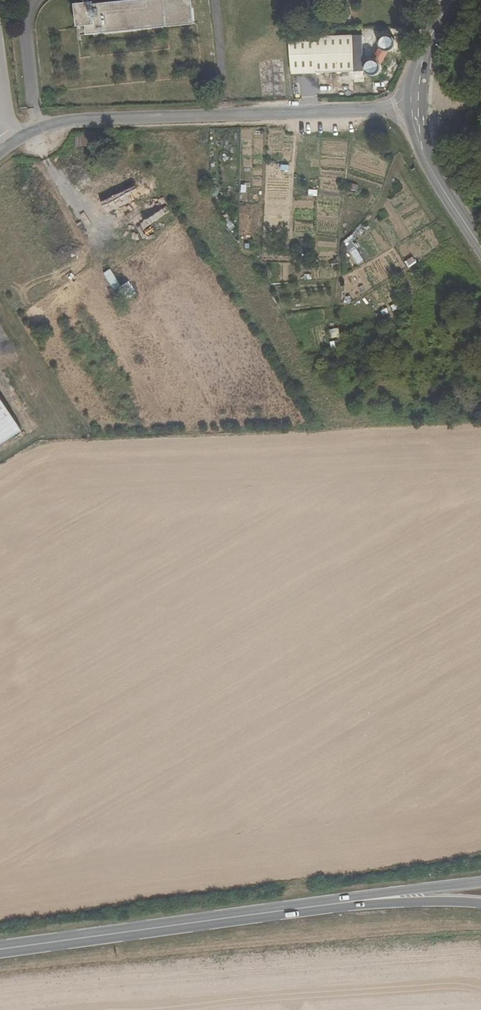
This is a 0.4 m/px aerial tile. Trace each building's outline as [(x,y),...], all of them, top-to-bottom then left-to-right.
[(93,4),(93,2),(74,4),(76,27),(85,26),(86,35),(195,25),(192,0),(133,0),(93,4)] [(364,71),(364,66),(364,60),(372,59),(372,35),(352,36),(353,72),(354,80),(364,80),(364,71)] [(288,38),(291,74),(353,72),(352,36),(288,38)] [(478,114),(468,115),(468,128),(478,128),(478,114)] [(229,229),(235,226),(230,216),(223,220),(229,229)] [(357,246),(349,251),(357,265),(364,261),(357,246)] [(103,272),(113,288),(120,283),(109,267),(103,272)] [(307,306),(321,305),(320,296),(307,298),(307,306)] [(389,311),(402,307),(400,301),(387,305),(389,311)] [(338,327),(330,327),(330,339),(339,339),(338,327)] [(26,438),(0,393),(0,452),(26,438)]
